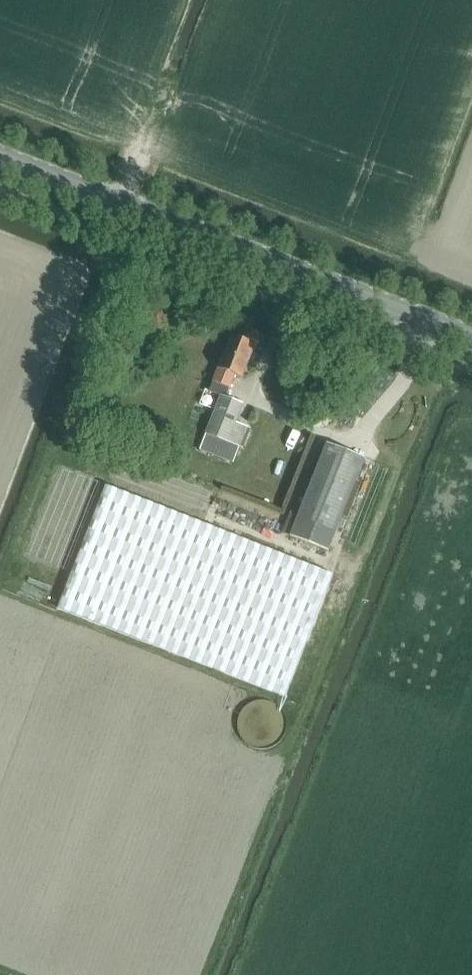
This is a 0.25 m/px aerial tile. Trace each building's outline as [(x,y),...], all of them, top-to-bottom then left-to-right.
[(248,427),(235,423),(243,403),(226,396),(230,386),(231,387),(236,375),(243,377),(256,345),(233,335),(214,381),(216,382),(210,398),(220,402),(207,435),(206,434),(199,450),(233,463),(239,447),(241,448),(248,427)] [(365,459),(326,444),(290,536),(328,551),(365,459)] [(333,575),(105,487),(58,609),(285,698),(333,575)] [(287,729),(287,728),(286,723),(285,719),(283,715),(279,711),(276,708),(272,706),(266,705),(262,705),(257,706),(253,707),(246,713),(243,717),(241,721),(240,729),(241,734),(242,738),(244,742),(247,745),(250,747),(254,750),(258,751),(263,751),(267,751),(272,750),(279,746),(282,742),(284,739),(286,734),(287,729)]
